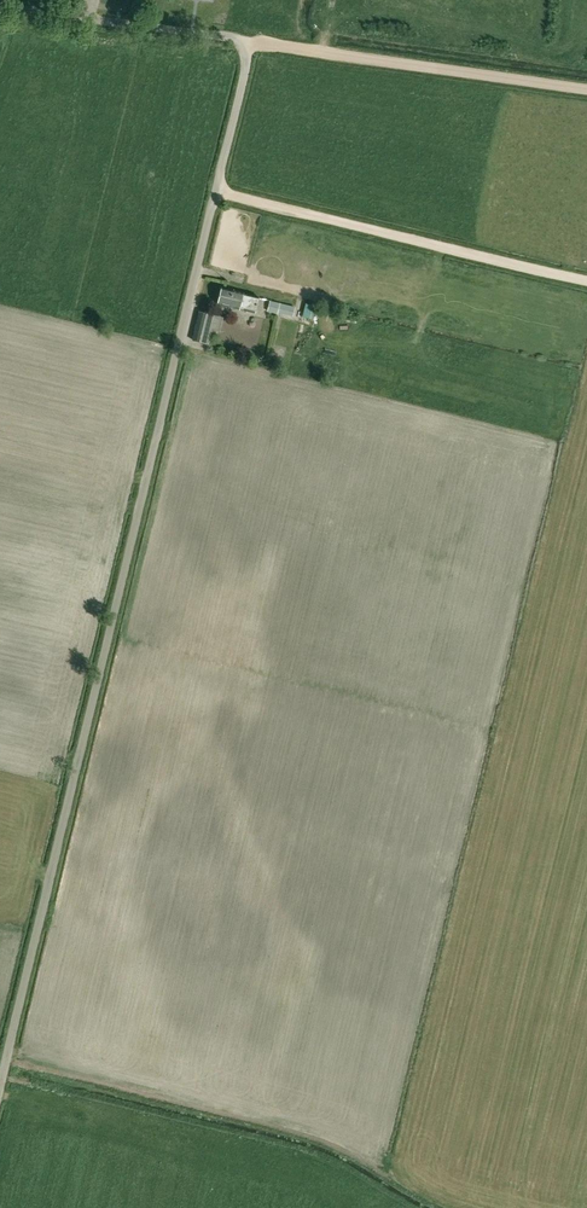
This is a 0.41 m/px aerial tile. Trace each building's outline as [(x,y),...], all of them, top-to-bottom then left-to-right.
[(214,268),(222,268),(223,259),(214,259),(214,268)] [(243,293),(222,288),(218,304),(239,310),(239,309),(254,313),(258,297),(243,293)] [(270,302),(267,311),(279,314),(280,312),(295,315),(297,308),(270,302)] [(305,303),(304,317),(316,317),(316,303),(305,303)] [(215,315),(202,312),(194,341),(208,345),(215,315)]
